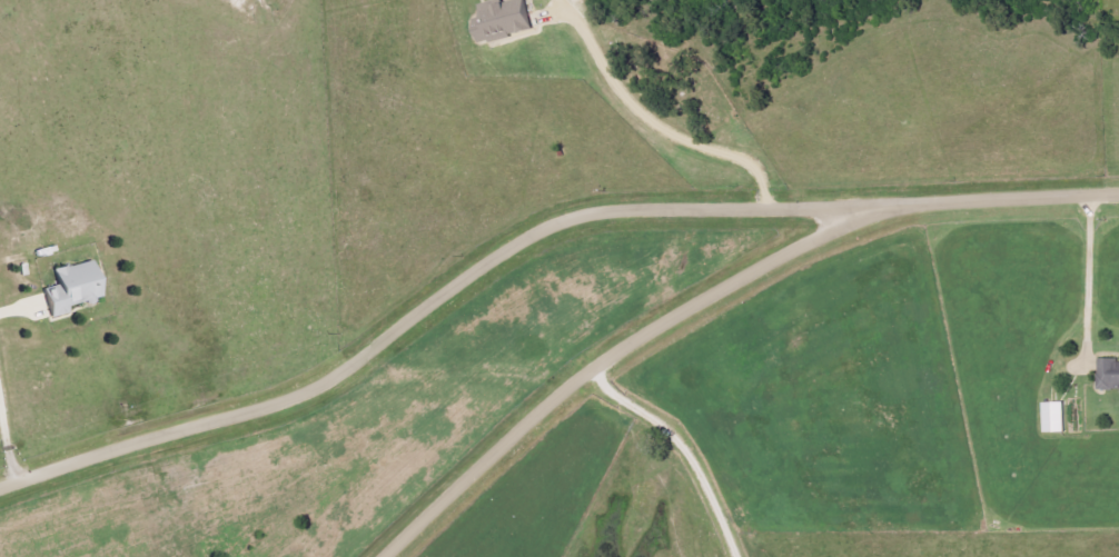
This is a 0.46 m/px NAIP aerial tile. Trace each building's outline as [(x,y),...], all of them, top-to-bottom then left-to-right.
[(533,0),(521,0),(500,4),(499,1),(483,4),(485,17),(479,18),(484,44),(539,32),(533,0)] [(55,268),(58,286),(46,288),(51,317),(71,314),(69,305),(104,300),(98,261),(55,268)] [(1101,359),(1102,392),(1118,391),(1118,359),(1101,359)] [(1068,403),(1048,403),(1049,433),(1070,432),(1068,403)]
